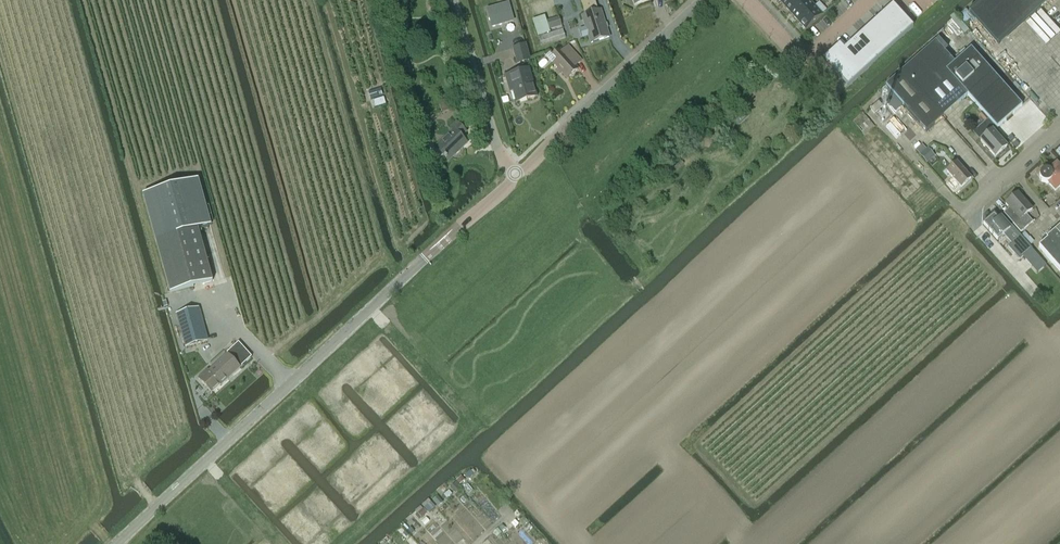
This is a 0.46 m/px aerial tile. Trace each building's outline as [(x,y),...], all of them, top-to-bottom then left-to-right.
[(782,4),(790,13),(804,0),(786,0),(782,4)] [(790,13),(798,21),(814,6),(809,0),(804,0),(790,13)] [(968,12),(998,46),(1050,0),(982,0),(968,12)] [(591,13),(583,16),(586,28),(580,30),(583,38),(589,36),(591,43),(609,37),(601,10),(598,11),(596,3),(588,5),(591,13)] [(513,19),(509,4),(487,10),(492,27),(503,24),(502,22),(513,19)] [(893,5),(876,20),(897,42),(913,28),(893,5)] [(814,6),(798,21),(806,30),(823,15),(814,6)] [(1054,38),(1059,33),(1039,12),(1034,17),(1054,38)] [(559,17),(547,21),(550,30),(562,27),(559,17)] [(897,42),(876,20),(860,35),(881,57),(897,42)] [(563,30),(538,38),(541,46),(566,38),(563,30)] [(864,72),(881,57),(860,35),(844,50),(864,72)] [(935,42),(899,74),(918,95),(945,71),(967,95),(996,128),(1021,106),(970,49),(954,63),(944,52),(947,50),(938,39),(935,42)] [(518,63),(529,60),(525,45),(514,48),(518,63)] [(864,72),(844,50),(839,45),(823,60),(847,88),(864,72)] [(561,50),(553,57),(557,61),(554,64),(566,77),(577,68),(574,64),(580,59),(568,46),(562,52),(561,50)] [(529,70),(506,76),(509,85),(512,84),(517,102),(536,96),(529,70)] [(945,71),(918,95),(940,120),(967,95),(945,71)] [(888,84),(885,86),(926,132),(940,120),(918,95),(899,74),(888,84)] [(384,98),(373,101),(375,108),(386,105),(384,98)] [(449,99),(439,102),(443,112),(452,108),(449,99)] [(874,114),(882,107),(878,102),(870,109),(874,114)] [(852,122),(865,136),(875,127),(862,113),(852,122)] [(883,125),(894,138),(903,130),(891,118),(883,125)] [(987,119),(975,131),(982,139),(979,141),(994,158),(1006,147),(992,131),(995,128),(987,119)] [(435,148),(429,154),(438,163),(444,157),(448,161),(467,144),(461,137),(466,132),(457,123),(452,127),(454,130),(435,148)] [(925,161),(933,154),(928,148),(920,156),(925,161)] [(960,188),(971,179),(956,163),(946,172),(960,188)] [(1048,171),(1047,170),(1046,170),(1044,170),(1043,171),(1042,171),(1041,172),(1040,173),(1040,174),(1039,175),(1039,176),(1039,177),(1039,178),(1039,179),(1040,181),(1041,181),(1042,182),(1043,183),(1044,183),(1045,183),(1046,183),(1047,183),(1054,191),(1059,186),(1059,167),(1059,168),(1056,164),(1048,171)] [(198,180),(143,195),(171,294),(213,282),(198,230),(211,226),(198,180)] [(1004,213),(1003,214),(1020,233),(1032,222),(1026,215),(1032,209),(1017,193),(1005,204),(1010,210),(1010,212),(1006,216),(1004,213)] [(993,214),(982,224),(997,240),(1003,235),(1011,244),(1008,247),(1019,260),(1032,249),(1025,241),(1020,236),(1001,214),(996,218),(993,214)] [(1054,231),(1046,239),(1047,240),(1038,247),(1059,272),(1059,238),(1054,231)] [(1024,233),(1020,236),(1025,241),(1029,238),(1024,233)] [(193,290),(172,296),(177,315),(186,347),(207,341),(193,290)] [(208,371),(199,379),(212,393),(220,385),(221,386),(240,368),(240,367),(252,356),(239,343),(227,354),(228,355),(209,372),(208,371)] [(470,471),(465,475),(469,479),(473,475),(470,471)] [(455,483),(450,488),(454,492),(459,488),(455,483)] [(438,497),(433,501),(437,506),(442,502),(438,497)] [(430,503),(424,508),(429,513),(435,508),(430,503)] [(418,514),(416,516),(419,520),(426,513),(423,509),(418,514)] [(498,529),(493,533),(497,537),(501,533),(498,529)]
